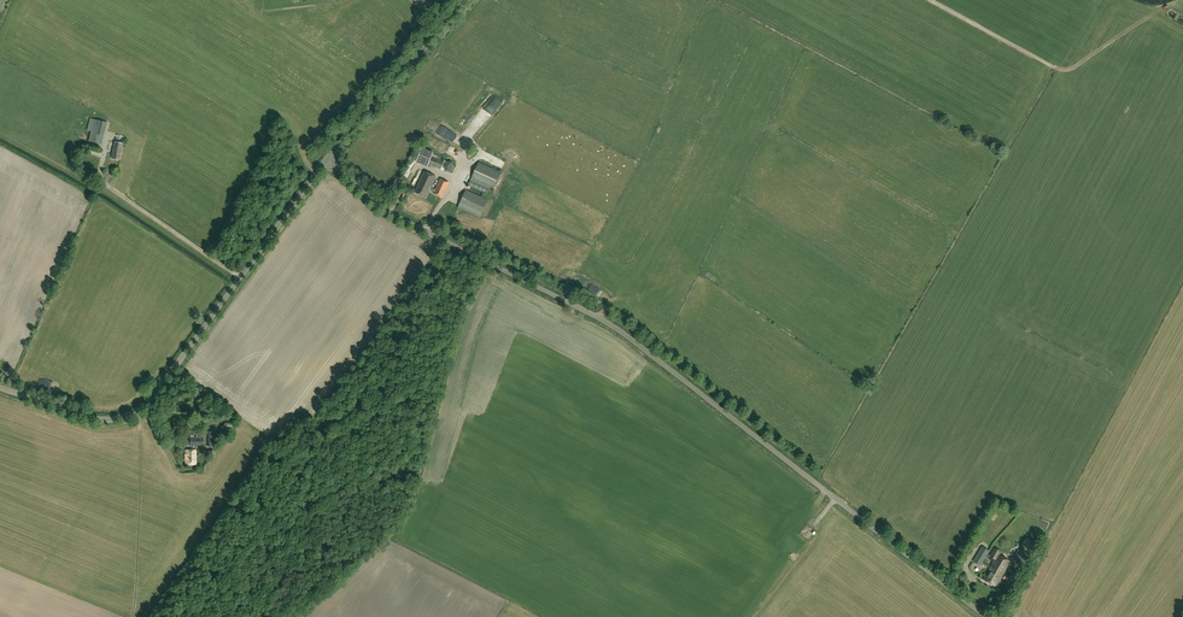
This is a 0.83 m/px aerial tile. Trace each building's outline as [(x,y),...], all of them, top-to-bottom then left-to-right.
[(468,131),(477,120),(471,115),(461,125),(468,131)] [(107,122),(94,119),(90,118),(87,131),(91,132),(89,141),(101,144),(107,122)] [(441,134),(444,128),(437,125),(435,131),(441,134)] [(120,160),(123,143),(114,142),(112,159),(120,160)] [(441,151),(450,153),(452,146),(443,143),(441,151)] [(441,169),(445,159),(433,154),(434,152),(421,147),(416,160),(428,165),(429,164),(441,169)] [(452,162),(447,166),(452,171),(457,167),(452,162)] [(483,192),(481,197),(466,191),(458,208),(480,218),(488,201),(484,199),(486,194),(487,194),(489,188),(493,190),(500,173),(478,163),(468,186),(483,192)] [(465,184),(467,185),(471,175),(460,170),(457,176),(460,178),(459,180),(458,180),(456,186),(463,189),(465,184)] [(427,198),(430,190),(434,192),(434,193),(443,198),(450,183),(441,179),(436,189),(432,187),(436,177),(425,172),(415,193),(427,198)] [(397,193),(401,191),(396,182),(393,184),(397,193)] [(208,446),(212,446),(218,442),(218,432),(208,431),(208,446)] [(196,465),(195,450),(185,450),(185,465),(196,465)] [(973,562),(980,566),(989,551),(982,547),(973,562)] [(998,554),(990,567),(1002,573),(1001,574),(1003,574),(1010,561),(998,554)] [(996,586),(1003,574),(1001,574),(1002,573),(990,567),(983,579),(996,586)]
